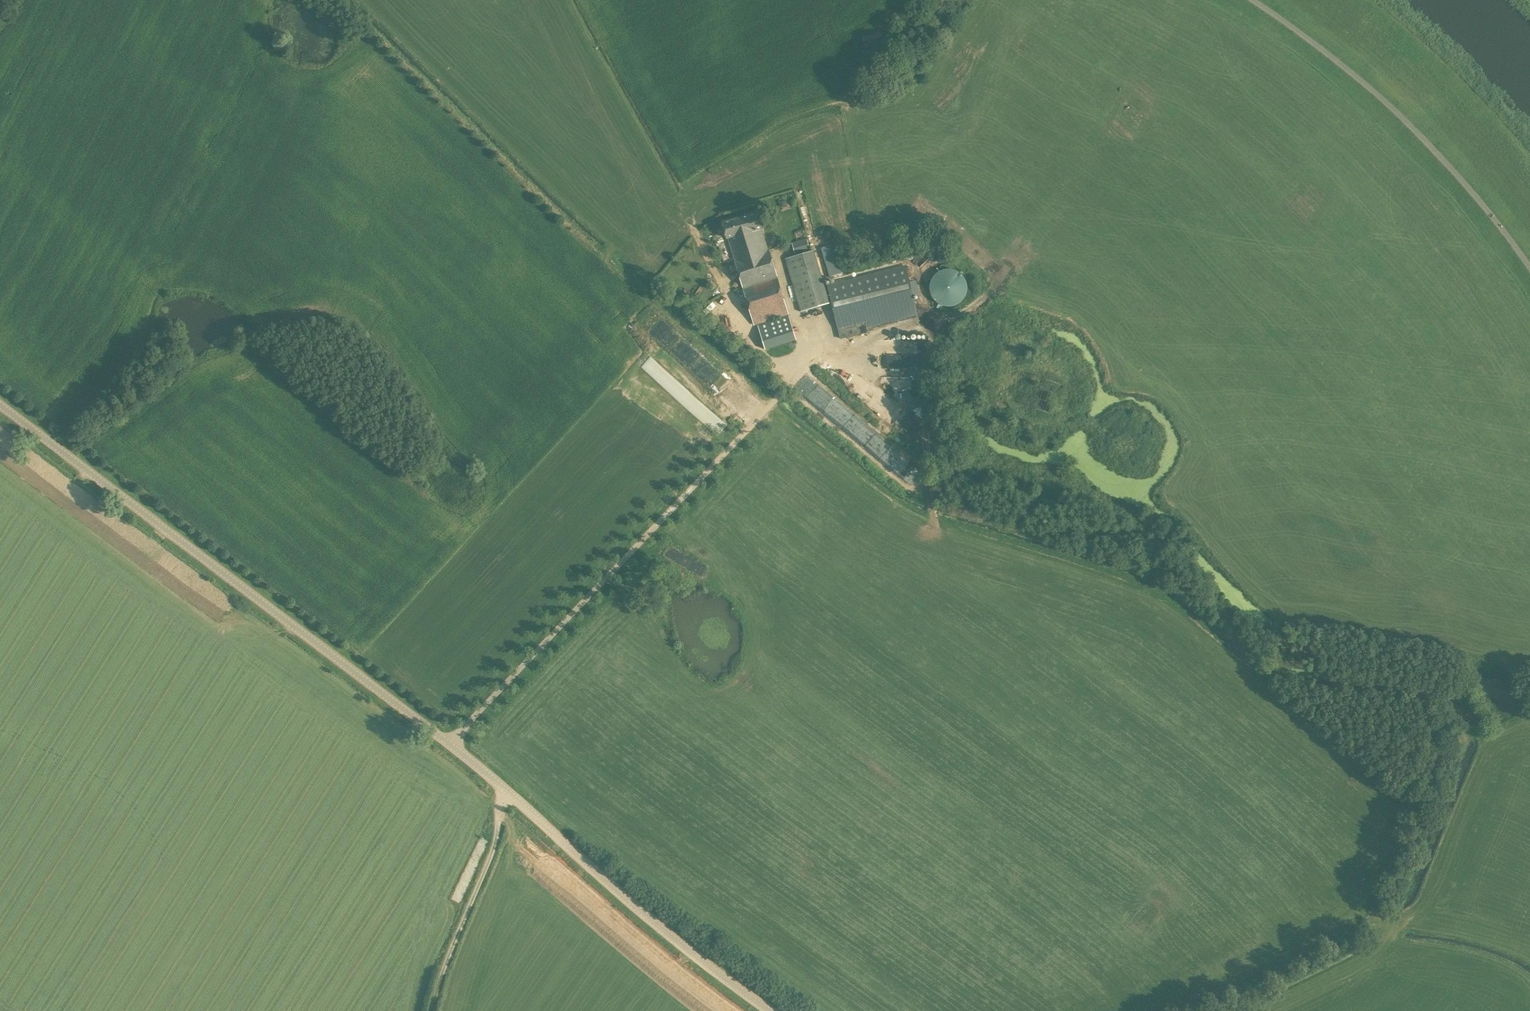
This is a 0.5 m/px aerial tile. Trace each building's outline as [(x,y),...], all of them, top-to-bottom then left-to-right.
[(880,31),(862,37),(864,46),(883,40),(880,31)] [(754,325),(789,314),(761,228),(757,213),(722,223),(727,238),(728,238),(754,325)] [(791,243),(795,254),(810,250),(806,238),(791,243)] [(823,247),(832,276),(843,273),(835,244),(823,247)] [(785,259),(801,312),(829,303),(813,250),(785,259)] [(827,284),(839,335),(918,315),(905,265),(827,284)] [(935,276),(932,280),(931,285),(931,291),(933,296),(936,300),(940,304),(945,306),(950,306),(955,305),(960,303),(964,299),(967,295),(968,290),(968,284),(966,279),(963,275),(959,271),(954,269),(949,269),(944,270),(939,272),(935,276)] [(757,325),(765,350),(796,340),(789,315),(757,325)] [(931,353),(931,341),(894,340),(894,353),(890,353),(890,365),(906,366),(907,352),(931,353)] [(899,391),(901,383),(887,379),(885,387),(899,391)] [(843,413),(847,410),(820,383),(808,395),(830,417),(839,409),(843,413)] [(909,424),(911,428),(909,428),(911,436),(921,432),(916,421),(909,424)]
